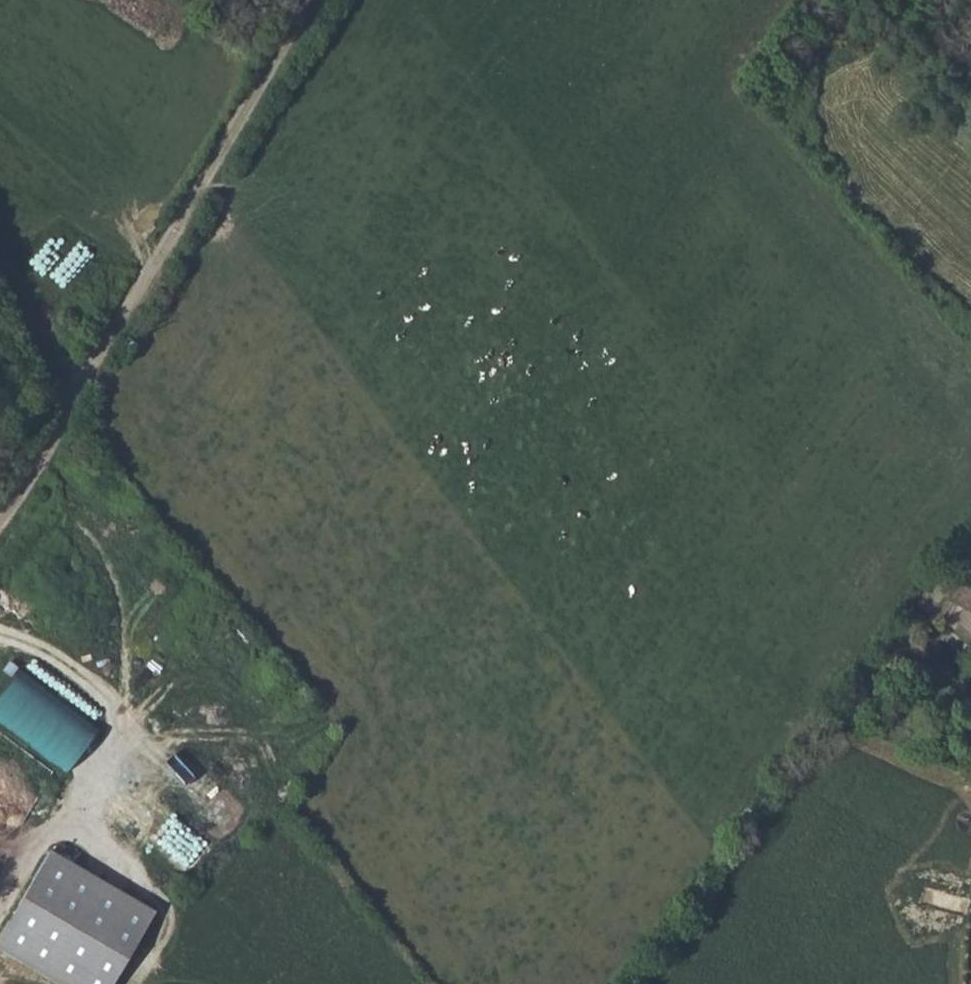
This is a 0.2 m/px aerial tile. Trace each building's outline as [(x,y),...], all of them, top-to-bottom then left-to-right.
[(53,983),(112,983),(155,913),(49,851),(0,936),(0,952),(53,983)]
